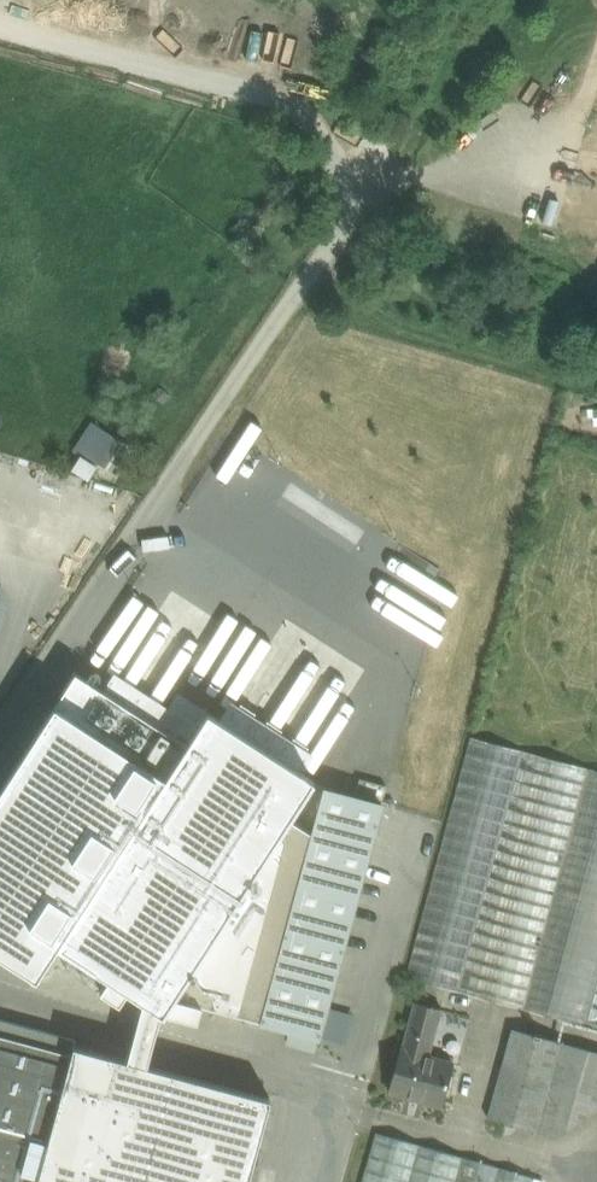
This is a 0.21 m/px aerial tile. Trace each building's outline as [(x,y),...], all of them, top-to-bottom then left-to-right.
[(583,171),(567,219),(596,228),(596,225),(596,176),(583,171)] [(123,440),(100,426),(75,466),(90,475),(98,462),(106,467),(123,440)] [(130,624),(146,600),(137,594),(121,618),(130,624)] [(37,974),(58,944),(108,978),(101,988),(120,1001),(127,991),(155,1010),(172,984),(291,807),(321,763),(219,694),(192,733),(83,660),(0,782),(0,949),(37,974)] [(470,736),(405,977),(596,1029),(596,770),(470,736)] [(389,795),(329,778),(317,819),(259,1020),(319,1037),(389,795)] [(199,1006),(259,1020),(317,819),(291,807),(172,984),(165,1011),(197,1024),(199,1006)] [(442,1009),(415,1002),(402,1049),(401,1049),(389,1091),(442,1105),(453,1063),(429,1056),(442,1009)] [(48,1032),(0,1019),(0,1034),(44,1046),(48,1032)] [(513,1028),(488,1118),(557,1136),(596,1109),(596,1051),(513,1028)] [(74,1046),(76,1040),(48,1032),(44,1046),(0,1034),(0,1181),(38,1181),(74,1046)] [(270,1099),(74,1046),(38,1181),(248,1181),(270,1099)] [(376,1132),(362,1181),(533,1181),(534,1178),(376,1132)]
